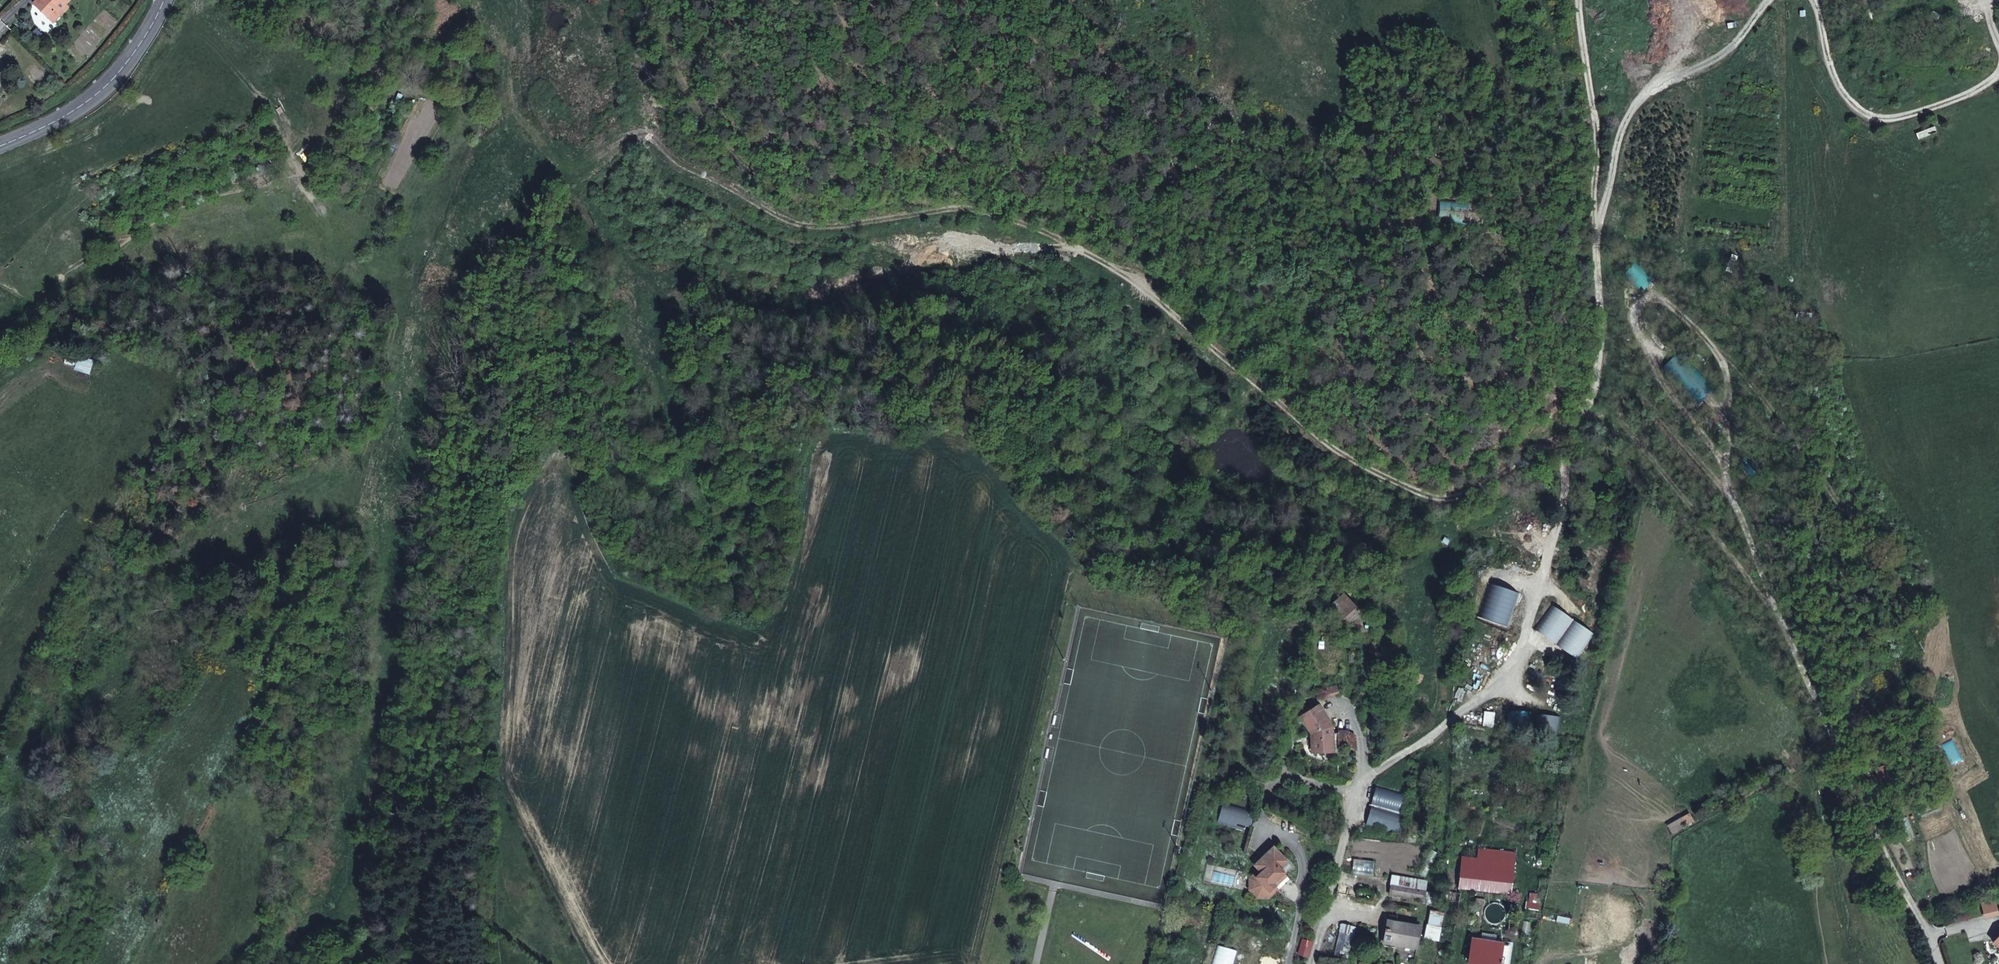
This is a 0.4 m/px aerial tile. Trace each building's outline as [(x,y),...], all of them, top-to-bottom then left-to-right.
[(60,17),(68,8),(65,5),(69,0),(37,0),(33,4),(50,19),(56,13),(60,17)] [(54,23),(60,17),(56,13),(50,19),(54,23)] [(1313,700),(1297,713),(1309,728),(1310,742),(1321,749),(1332,748),(1330,721),(1313,700)] [(1290,869),(1277,855),(1258,873),(1265,880),(1257,888),(1256,896),(1262,902),(1270,902),(1279,894),(1276,891),(1287,881),(1282,876),(1290,869)] [(1516,865),(1463,859),(1459,890),(1512,897),(1516,865)] [(1430,882),(1396,879),(1396,888),(1428,892),(1430,882)] [(1276,891),(1279,894),(1290,884),(1287,881),(1276,891)] [(1256,896),(1257,888),(1254,885),(1253,897),(1260,905),(1271,906),(1281,897),(1279,894),(1270,902),(1262,902),(1256,896)] [(1534,901),(1523,899),(1522,908),(1533,910),(1534,901)] [(1424,935),(1391,930),(1388,954),(1421,959),(1424,935)] [(1359,936),(1344,933),(1337,963),(1352,963),(1359,936)] [(1471,938),(1467,963),(1501,963),(1503,943),(1471,938)] [(1292,956),(1303,959),(1306,948),(1296,945),(1292,956)]
